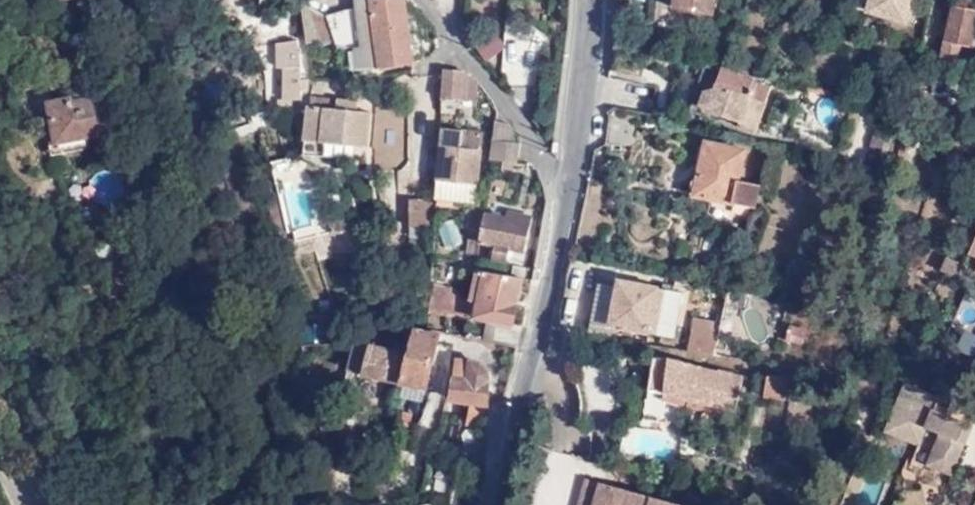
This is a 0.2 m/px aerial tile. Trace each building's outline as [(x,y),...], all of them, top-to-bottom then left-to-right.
[(404,0),(355,0),(356,9),(328,16),(337,43),(339,49),(357,48),(360,70),(413,62),(404,0)] [(714,0),(673,0),(672,8),(711,15),(714,0)] [(910,0),(866,0),(863,12),(904,21),(910,0)] [(337,43),(328,16),(305,3),(302,3),(308,43),(323,41),(324,45),(337,43)] [(974,14),(974,11),(951,5),(936,62),(956,66),(962,46),(967,46),(974,14)] [(156,39),(167,36),(166,25),(154,27),(156,39)] [(495,30),(475,42),(486,59),(506,46),(495,30)] [(282,71),(282,96),(295,98),(300,98),(300,44),(275,43),(276,70),(282,71)] [(508,84),(533,84),(533,54),(508,54),(508,84)] [(714,65),(713,69),(708,86),(697,83),(691,107),(734,120),(742,94),(759,98),(763,84),(747,80),(748,75),(714,65)] [(708,86),(713,69),(695,66),(691,82),(697,83),(708,86)] [(444,70),(442,97),(442,99),(464,100),(465,73),(462,72),(444,70)] [(471,77),(465,73),(464,100),(478,101),(479,86),(471,77)] [(56,141),(119,129),(112,93),(72,100),(71,94),(47,99),(56,141)] [(749,132),(759,98),(742,94),(734,120),(732,128),(749,132)] [(279,96),(278,112),(294,108),(295,98),(282,96),(279,96)] [(311,106),(328,108),(330,98),(312,96),(311,106)] [(324,142),(369,147),(373,114),(350,111),(351,101),(330,98),(328,108),(311,106),(305,154),(322,157),(324,142)] [(620,163),(628,125),(604,119),(600,136),(597,135),(595,149),(596,149),(596,158),(620,163)] [(497,121),(492,159),(505,161),(504,168),(517,169),(520,143),(512,142),(514,131),(510,125),(509,124),(497,121)] [(440,128),(437,180),(457,182),(479,183),(480,183),(482,149),(461,148),(462,129),(440,128)] [(484,131),(462,129),(461,148),(482,149),(484,131)] [(749,205),(755,184),(733,178),(739,149),(699,140),(687,195),(729,204),(729,202),(749,205)] [(302,151),(271,159),(292,239),(323,231),(302,151)] [(114,174),(92,173),(90,195),(113,197),(114,174)] [(437,181),(435,198),(456,200),(457,182),(437,180),(437,181)] [(457,182),(456,200),(478,201),(479,183),(457,182)] [(411,199),(411,235),(433,235),(433,199),(411,199)] [(472,210),(470,228),(481,229),(483,211),(472,210)] [(347,242),(350,216),(329,213),(325,239),(347,242)] [(481,229),(470,228),(467,254),(469,254),(477,254),(479,240),(481,229)] [(517,262),(520,248),(494,243),(491,257),(517,262)] [(477,254),(469,254),(466,273),(475,274),(475,268),(477,254)] [(522,276),(526,277),(527,268),(515,265),(513,275),(522,276)] [(478,269),(474,301),(484,303),(481,319),(513,325),(522,276),(516,276),(483,270),(478,269)] [(660,288),(621,280),(611,327),(651,334),(660,288)] [(428,309),(448,313),(469,317),(472,291),(433,286),(428,309)] [(712,322),(718,305),(705,301),(701,319),(712,322)] [(426,328),(445,332),(448,313),(428,309),(426,328)] [(484,340),(496,343),(499,327),(486,324),(484,340)] [(805,328),(791,324),(787,341),(801,345),(805,328)] [(409,352),(358,343),(351,380),(427,395),(439,339),(456,342),(457,335),(445,332),(426,328),(426,332),(413,330),(409,352)] [(720,369),(658,356),(650,390),(707,403),(702,429),(715,431),(720,405),(739,409),(746,379),(719,373),(720,369)] [(479,362),(470,359),(468,377),(457,377),(456,403),(487,404),(489,375),(479,362)] [(790,380),(769,375),(764,398),(785,403),(790,380)] [(887,432),(920,446),(927,429),(942,435),(931,461),(955,471),(974,424),(974,411),(907,383),(887,432)] [(418,434),(420,423),(403,420),(400,431),(418,434)] [(587,479),(580,504),(682,504),(587,479)]
